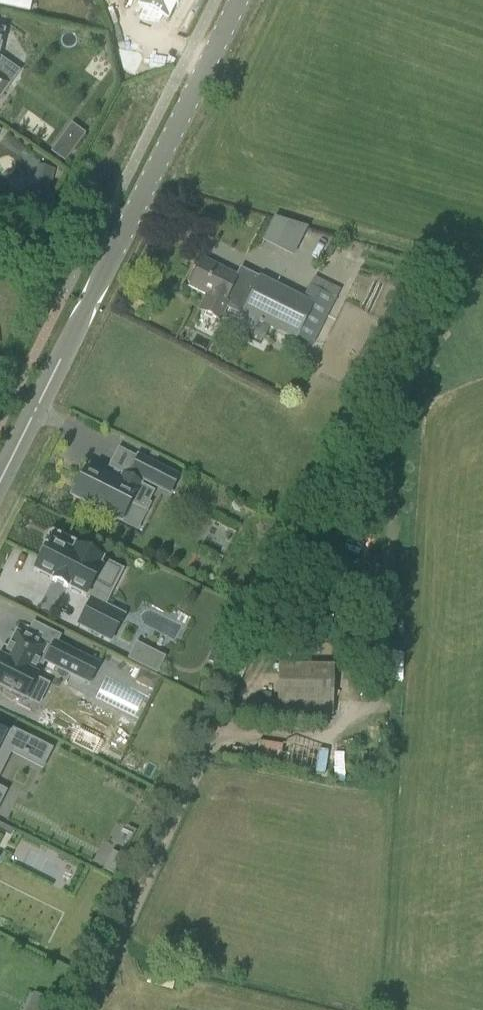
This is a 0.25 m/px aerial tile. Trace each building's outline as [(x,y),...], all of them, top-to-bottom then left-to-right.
[(33,13),(37,0),(0,0),(0,4),(33,13)] [(162,29),(164,29),(165,29),(167,28),(168,27),(169,25),(173,17),(178,20),(181,15),(182,16),(190,0),(150,0),(142,16),(148,19),(143,27),(162,29)] [(126,73),(141,81),(148,67),(149,64),(149,62),(147,60),(146,59),(143,58),(122,56),(120,59),(126,73)] [(8,84),(0,78),(0,96),(8,84)] [(63,137),(53,151),(67,161),(76,147),(63,137)] [(46,202),(55,170),(37,165),(33,179),(26,177),(21,195),(46,202)] [(268,244),(302,255),(311,226),(277,215),(268,244)] [(206,296),(198,311),(218,321),(226,306),(258,322),(258,324),(261,326),(262,324),(295,341),(297,338),(312,345),(335,299),(310,287),(303,300),(259,278),(258,280),(251,276),(249,281),(243,278),(242,280),(202,260),(197,271),(195,270),(192,271),(187,282),(188,284),(190,285),(189,287),(206,296)] [(169,494),(177,479),(136,458),(129,474),(169,494)] [(87,508),(103,516),(105,513),(120,520),(129,503),(144,511),(153,493),(122,477),(118,484),(103,476),(101,480),(84,471),(71,496),(88,504),(87,508)] [(85,597),(94,579),(112,588),(120,570),(74,547),(76,543),(53,532),(52,532),(50,532),(49,533),(48,534),(47,535),(46,536),(46,537),(46,539),(46,540),(47,541),(47,542),(46,546),(45,545),(43,549),(44,549),(33,571),(52,580),(51,581),(55,583),(56,582),(63,586),(62,587),(66,589),(67,588),(85,597)] [(110,641),(122,616),(90,600),(77,625),(110,641)] [(232,652),(233,650),(238,640),(222,632),(217,642),(216,644),(232,652)] [(53,643),(50,650),(16,633),(2,660),(0,659),(0,688),(4,690),(2,694),(20,703),(22,699),(24,700),(35,677),(31,675),(39,659),(88,684),(97,665),(53,643)] [(155,672),(163,658),(136,645),(128,659),(155,672)] [(277,716),(332,717),(333,666),(277,665),(277,716)] [(40,765),(48,748),(52,750),(52,749),(11,728),(10,731),(0,726),(0,744),(40,765)] [(86,738),(76,741),(79,751),(83,750),(84,753),(90,751),(86,738)] [(125,858),(111,851),(102,869),(116,876),(125,858)]
